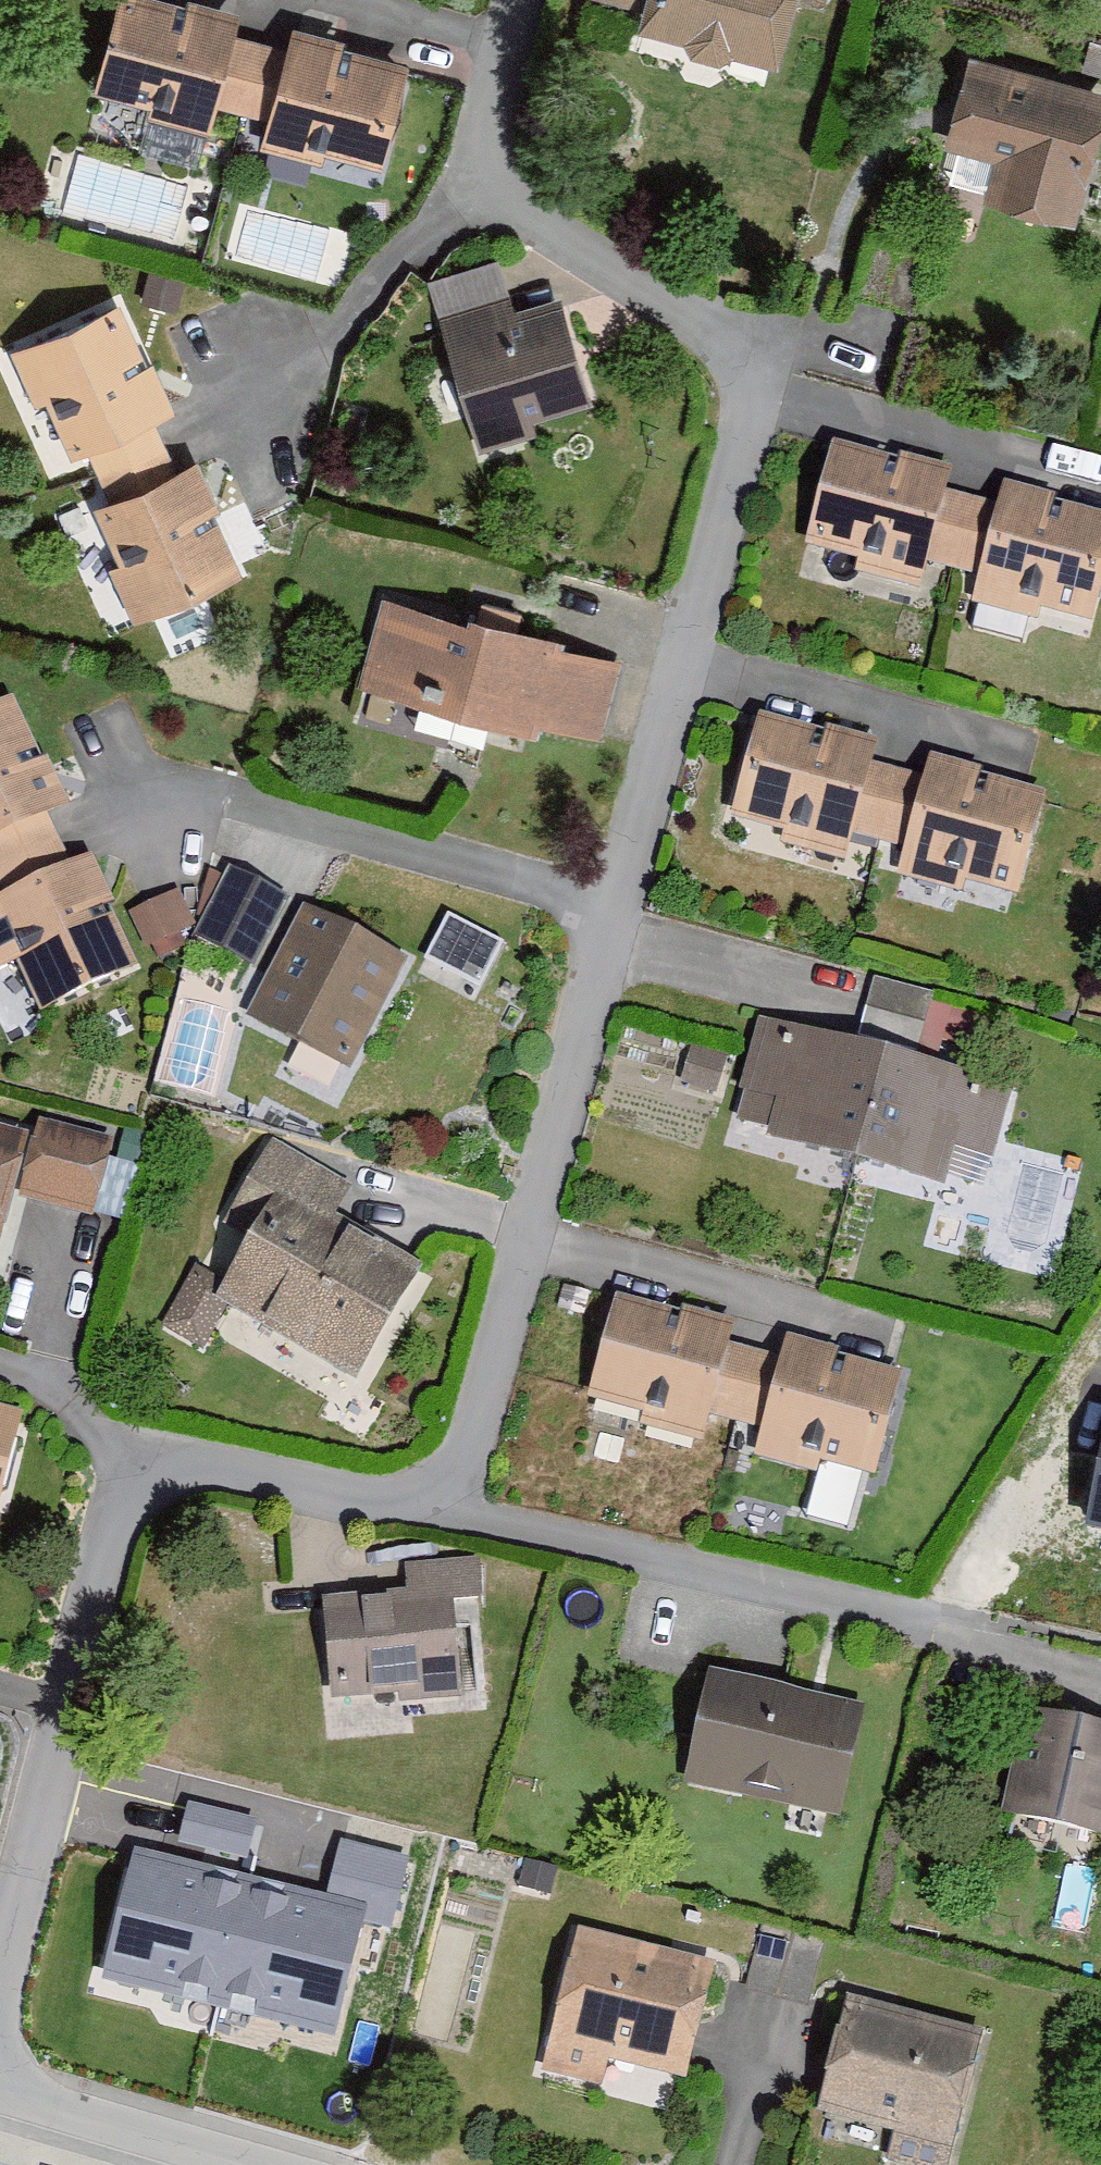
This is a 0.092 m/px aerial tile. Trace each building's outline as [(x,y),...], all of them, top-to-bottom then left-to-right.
[(84,89),(203,118),(207,99),(225,26),(230,8),(196,0),(106,0),(84,89)] [(777,69),(797,0),(608,0),(651,12),(645,31),(777,69)] [(252,110),(247,132),(369,162),(397,49),(274,19),(270,37),(252,110)] [(270,37),(225,26),(207,99),(229,104),(252,110),(270,37)] [(1100,125),(1100,100),(973,64),(951,146),(1004,161),(992,202),(1073,225),(1100,125)] [(475,445),(590,407),(554,299),(513,312),(505,288),(430,313),(475,445)] [(114,303),(0,353),(0,356),(46,461),(76,447),(144,418),(161,410),(114,303)] [(99,501),(168,472),(144,418),(76,447),(99,501)] [(817,448),(786,556),(906,590),(913,567),(930,507),(937,482),(817,448)] [(124,617),(236,570),(190,463),(168,472),(99,501),(79,509),(124,617)] [(963,605),(1082,639),(1100,572),(1100,528),(993,497),(985,524),(969,582),(963,605)] [(985,524),(930,507),(913,567),(969,582),(985,524)] [(619,662),(368,592),(337,702),(515,751),(522,725),(595,746),(619,662)] [(35,819),(54,810),(5,702),(0,705),(0,835),(35,819)] [(747,717),(716,825),(836,859),(844,831),(860,775),(867,751),(747,717)] [(897,846),(889,872),(1010,906),(1041,797),(920,763),(912,789),(897,846)] [(912,789),(860,775),(844,831),(869,838),(897,846),(912,789)] [(0,835),(0,895),(59,870),(35,819),(0,835)] [(127,975),(79,862),(59,870),(0,895),(0,1016),(5,1027),(127,975)] [(247,961),(279,904),(224,873),(192,930),(247,961)] [(345,1079),(408,967),(311,912),(248,1024),(345,1079)] [(504,949),(447,921),(423,967),(480,996),(504,949)] [(919,991),(864,977),(851,1025),(906,1040),(919,991)] [(857,1055),(751,1026),(725,1126),(830,1154),(857,1055)] [(987,1162),(1005,1096),(857,1055),(830,1154),(930,1181),(939,1149),(987,1162)] [(12,1126),(0,1123),(0,1184),(12,1126)] [(94,1144),(12,1126),(0,1184),(0,1195),(47,1205),(79,1212),(94,1144)] [(342,1389),(414,1274),(334,1224),(354,1192),(266,1137),(225,1203),(250,1219),(199,1300),(342,1389)] [(723,1352),(729,1328),(600,1292),(567,1408),(697,1444),(704,1418),(723,1352)] [(872,1491),(904,1378),(777,1343),(770,1365),(752,1431),(745,1456),(872,1491)] [(752,1431),(770,1365),(723,1352),(704,1418),(726,1424),(752,1431)] [(1100,1520),(1100,1476),(1092,1518),(1100,1520)] [(318,1616),(327,1718),(446,1707),(438,1623),(486,1618),(482,1568),(393,1576),(396,1609),(318,1616)] [(833,1817),(859,1707),(703,1671),(677,1781),(833,1817)] [(1005,1833),(1100,1854),(1100,1734),(1030,1718),(1005,1833)] [(190,1796),(178,1837),(245,1857),(257,1816),(190,1796)] [(325,2027),(352,1915),(128,1861),(100,1973),(325,2027)] [(704,1967),(569,1930),(530,2075),(594,2092),(603,2058),(675,2078),(704,1967)] [(835,2004),(812,2109),(879,2124),(870,2164),(951,2164),(979,2035),(835,2004)]
